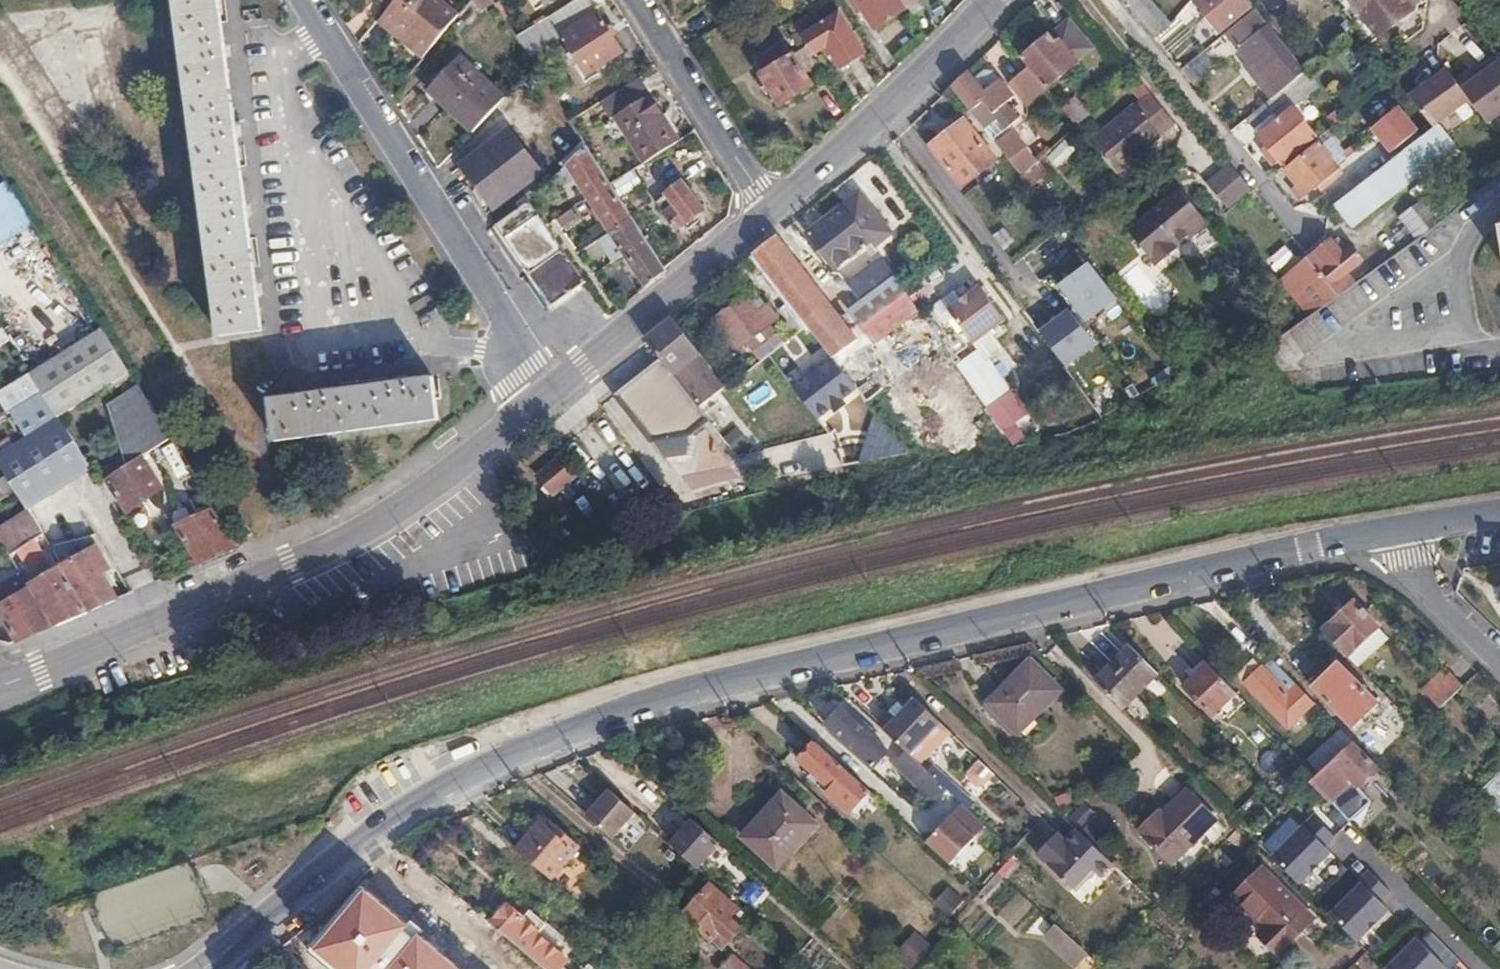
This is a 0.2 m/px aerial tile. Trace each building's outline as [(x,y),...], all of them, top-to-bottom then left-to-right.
[(260,330),(218,0),(175,0),(219,336),(260,330)] [(451,22),(431,0),(391,0),(389,3),(384,9),(412,42),(406,47),(419,61),(451,22)] [(559,9),(568,24),(593,8),(589,0),(574,0),(559,9)] [(906,5),(905,5),(902,0),(858,0),(874,25),(906,5)] [(922,32),(939,21),(926,0),(913,0),(905,5),(906,5),(922,32)] [(1135,17),(1152,4),(1149,0),(1121,0),(1135,17)] [(1242,19),(1254,9),(1249,2),(1248,0),(1193,0),(1191,2),(1220,37),(1242,19)] [(1405,0),(1355,0),(1352,2),(1381,37),(1413,10),(1405,0)] [(1135,17),(1153,38),(1170,25),(1152,4),(1135,17)] [(384,9),(379,15),(406,47),(412,42),(384,9)] [(1280,76),(1296,61),(1254,9),(1242,19),(1255,35),(1238,49),(1248,61),(1259,50),(1280,76)] [(837,11),(801,32),(808,42),(816,56),(829,47),(845,70),(866,56),(837,11)] [(621,52),(596,13),(561,34),(586,74),(621,52)] [(1043,33),(1017,55),(1018,56),(1026,67),(1038,80),(1043,87),(1073,61),(1071,59),(1088,46),(1064,17),(1043,34),(1043,33)] [(815,85),(829,77),(816,56),(808,42),(790,52),(781,38),(761,50),(769,65),(761,70),(782,108),(815,89),(815,85)] [(1180,70),(1194,87),(1215,69),(1201,53),(1180,70)] [(1026,67),(1018,56),(1013,59),(1022,71),(1026,67)] [(449,110),(473,132),(503,98),(461,57),(432,89),(452,107),(449,110)] [(1460,87),(1478,111),(1488,124),(1499,115),(1499,65),(1497,60),(1460,87)] [(972,80),(965,71),(948,85),(981,127),(995,116),(991,111),(996,107),(1001,112),(1009,107),(1004,102),(1012,95),(988,67),(972,80)] [(1023,103),(1043,87),(1038,80),(1026,67),(1022,71),(1007,82),(1023,103)] [(1478,111),(1460,87),(1445,67),(1409,95),(1433,127),(1439,123),(1447,134),(1478,111)] [(1270,96),(1284,91),(1278,74),(1264,79),(1270,96)] [(643,162),(676,141),(637,77),(599,102),(610,120),(616,117),(643,162)] [(1157,134),(1172,121),(1147,92),(1134,105),(1130,102),(1086,138),(1115,172),(1159,136),(1157,134)] [(1086,113),(1082,107),(1071,94),(1057,104),(1073,122),(1086,113)] [(1290,139),(1262,107),(1244,121),(1267,148),(1260,154),(1271,166),(1278,160),(1282,165),(1308,143),(1299,131),(1290,139)] [(960,187),(994,160),(961,118),(928,145),(960,187)] [(1343,160),(1361,183),(1422,136),(1408,120),(1371,148),(1366,141),(1343,160)] [(1347,225),(1450,147),(1435,127),(1422,136),(1361,183),(1331,206),(1347,225)] [(992,140),(1003,154),(1019,144),(1008,130),(992,140)] [(458,170),(497,230),(528,200),(547,182),(509,131),(458,170)] [(1067,138),(1047,153),(1057,166),(1077,151),(1067,138)] [(664,270),(662,267),(609,183),(584,144),(547,182),(528,200),(549,230),(567,217),(550,194),(573,173),(645,287),(664,270)] [(1341,174),(1318,146),(1291,167),(1311,191),(1323,182),(1328,186),(1341,174)] [(1228,207),(1252,188),(1232,165),(1209,184),(1228,207)] [(614,183),(624,195),(642,180),(632,169),(614,183)] [(653,202),(676,228),(702,207),(678,181),(653,202)] [(15,200),(4,182),(0,184),(0,209),(15,200)] [(1172,183),(1159,193),(1164,199),(1177,189),(1172,183)] [(1175,247),(1176,246),(1205,222),(1177,189),(1164,199),(1147,213),(1148,214),(1127,231),(1154,265),(1175,248),(1175,247)] [(857,191),(838,205),(865,241),(869,247),(889,232),(857,191)] [(1424,198),(1400,217),(1416,239),(1441,220),(1424,198)] [(528,200),(497,230),(504,241),(550,305),(585,280),(584,279),(568,257),(565,253),(549,230),(528,200)] [(865,241),(838,205),(805,231),(832,266),(865,241)] [(572,214),(567,217),(549,230),(565,253),(588,236),(572,214)] [(609,233),(599,239),(613,261),(623,255),(609,233)] [(751,253),(867,402),(941,345),(901,290),(889,273),(858,299),(837,315),(774,234),(751,253)] [(1306,253),(1337,290),(1353,278),(1344,267),(1356,257),(1346,244),(1339,250),(1327,237),(1306,253)] [(568,257),(584,279),(608,262),(591,239),(568,257)] [(1278,275),(1307,312),(1337,290),(1306,253),(1278,275)] [(858,299),(889,273),(876,255),(861,265),(864,269),(845,284),(858,299)] [(28,272),(47,303),(68,290),(49,259),(28,272)] [(1088,261),(1056,284),(1084,322),(1116,299),(1088,261)] [(1002,319),(976,285),(957,299),(951,289),(931,303),(930,310),(941,324),(951,317),(980,355),(997,342),(988,329),(1002,319)] [(737,350),(768,326),(744,297),(712,322),(737,350)] [(1068,309),(1039,330),(1066,367),(1095,347),(1068,309)] [(660,326),(645,340),(661,360),(672,374),(691,360),(717,394),(726,386),(671,317),(660,326)] [(12,339),(1,322),(0,323),(0,347),(12,339)] [(29,374),(57,417),(127,372),(100,330),(29,374)] [(958,335),(943,347),(951,357),(967,345),(958,335)] [(652,440),(696,405),(672,374),(661,360),(615,394),(652,440)] [(803,373),(793,360),(756,390),(767,402),(803,373)] [(89,466),(57,417),(29,374),(0,392),(0,397),(8,411),(24,437),(0,453),(0,468),(26,508),(89,466)] [(436,417),(430,377),(269,400),(274,440),(436,417)] [(141,455),(148,451),(171,438),(136,385),(89,416),(122,466),(105,478),(126,509),(161,486),(141,455)] [(0,397),(0,416),(8,411),(0,397)] [(179,480),(189,475),(174,443),(164,448),(179,480)] [(539,475),(556,492),(578,474),(560,457),(539,475)] [(31,538),(41,531),(26,508),(16,514),(31,538)] [(198,561),(234,546),(210,509),(175,524),(198,561)] [(223,518),(237,539),(248,532),(235,510),(223,518)] [(49,561),(35,538),(13,551),(25,573),(49,561)] [(30,583),(53,624),(115,597),(100,571),(107,567),(94,546),(30,583)] [(27,590),(17,573),(0,583),(0,604),(27,590)] [(9,644),(49,626),(27,590),(0,604),(0,641),(9,644)] [(1352,601),(1320,633),(1346,659),(1378,629),(1352,601)] [(1162,680),(1135,652),(1100,687),(1127,714),(1162,680)] [(1312,703),(1270,659),(1262,665),(1251,653),(1234,673),(1287,727),(1312,703)] [(1065,694),(1034,664),(992,707),(995,711),(992,715),(1015,739),(1019,735),(1022,738),(1065,694)] [(1234,693),(1206,664),(1184,686),(1212,716),(1234,693)] [(1374,704),(1336,666),(1311,689),(1350,728),(1374,704)] [(1457,693),(1462,688),(1445,670),(1440,675),(1457,693)] [(1457,693),(1440,675),(1421,691),(1440,711),(1457,693)] [(911,698),(882,729),(906,752),(912,758),(941,727),(911,698)] [(839,708),(824,724),(872,769),(886,753),(839,708)] [(847,773),(813,743),(799,760),(817,775),(813,781),(827,794),(847,773)] [(1311,780),(1333,802),(1356,780),(1360,783),(1377,769),(1352,743),(1311,780)] [(912,758),(906,752),(892,765),(913,785),(926,771),(912,758)] [(979,789),(996,776),(984,760),(966,773),(979,789)] [(1484,789),(1499,806),(1499,805),(1499,774),(1484,789)] [(585,816),(617,845),(640,821),(608,791),(585,816)] [(814,825),(778,794),(742,836),(776,867),(814,825)] [(653,816),(669,838),(686,826),(669,804),(653,816)] [(1190,883),(1234,839),(1204,812),(1180,836),(1175,831),(1156,850),(1190,883)] [(950,814),(923,842),(949,867),(976,838),(950,814)] [(541,822),(515,851),(550,881),(580,845),(554,825),(549,830),(541,822)] [(693,822),(669,846),(694,868),(717,843),(693,822)] [(1109,856),(1078,825),(1067,836),(1063,832),(1044,852),(1072,879),(1090,861),(1098,868),(1109,856)] [(1303,828),(1272,858),(1302,888),(1334,857),(1303,828)] [(1272,957),(1310,922),(1259,872),(1231,901),(1263,932),(1256,940),(1272,957)] [(1007,882),(965,931),(999,961),(1042,912),(1007,882)] [(1362,885),(1331,916),(1358,944),(1390,913),(1362,885)] [(736,911),(706,886),(681,915),(711,940),(718,931),(729,940),(740,928),(730,919),(736,911)] [(946,886),(936,906),(956,916),(965,896),(946,886)] [(410,927),(368,889),(319,948),(344,968),(373,968),(410,927)] [(544,968),(561,968),(564,965),(534,940),(545,928),(529,915),(524,920),(507,906),(490,925),(504,937),(544,968)] [(1058,927),(1044,941),(1075,968),(1103,968),(1058,927)] [(910,968),(916,968),(935,948),(916,931),(894,955),(910,968)] [(421,933),(391,968),(464,968),(421,933)] [(1389,968),(1445,968),(1417,941),(1389,968)] [(731,956),(718,968),(745,968),(731,956)]
